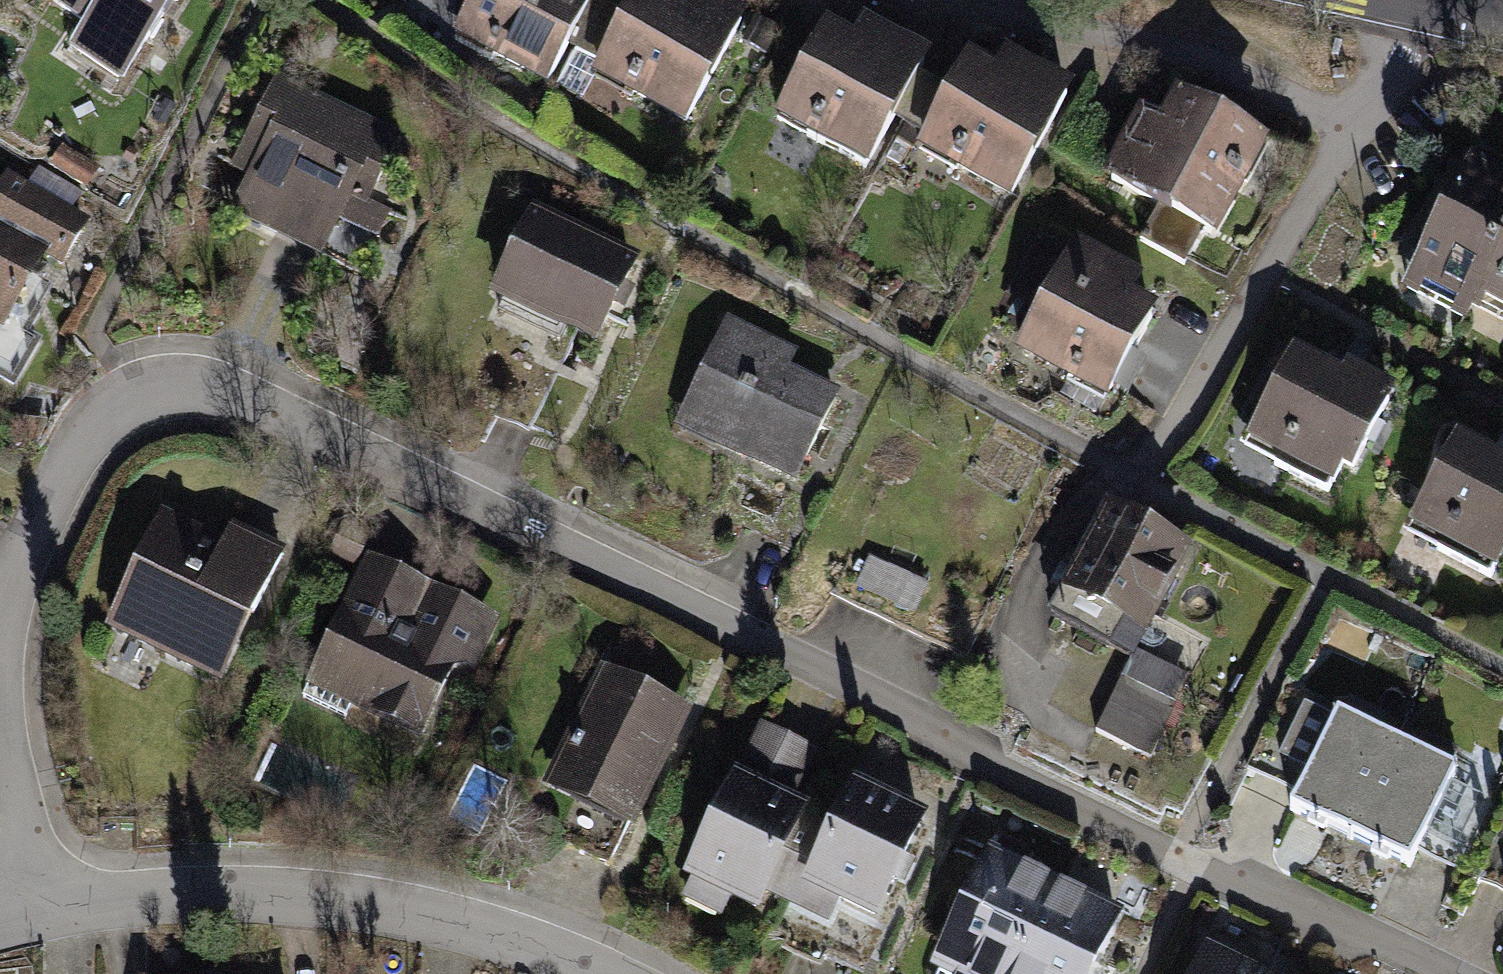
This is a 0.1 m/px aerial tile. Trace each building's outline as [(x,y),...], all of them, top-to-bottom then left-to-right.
[(75,32),(58,60),(115,95),(173,0),(24,0),(75,32)] [(452,42),(550,97),(566,68),(688,136),(752,22),(713,0),(675,0),(670,9),(654,0),(633,0),(625,14),(599,0),(476,0),(452,42)] [(853,48),(825,33),(777,122),(894,185),(912,152),(1013,207),(1073,96),(1007,60),(995,83),(969,69),(954,97),(927,83),(935,67),(864,28),(853,48)] [(400,141),(275,80),(227,178),(247,187),(231,220),(319,263),(325,252),(360,269),(388,211),(370,203),(400,141)] [(1161,130),(1143,119),(1105,182),(1155,212),(1138,240),(1184,267),(1201,240),(1214,247),(1268,157),(1177,103),(1161,130)] [(8,179),(0,194),(0,335),(3,337),(41,270),(58,280),(89,223),(8,179)] [(1446,199),(1399,292),(1473,330),(1482,311),(1502,322),(1502,228),(1446,199)] [(638,270),(529,217),(488,303),(597,355),(638,270)] [(1070,259),(1040,242),(996,319),(1031,339),(1019,359),(1105,408),(1158,317),(1136,305),(1145,288),(1076,248),(1070,259)] [(803,355),(730,320),(676,430),(791,486),(835,396),(793,376),(803,355)] [(1343,382),(1299,355),(1259,423),(1287,440),(1277,457),(1340,494),(1400,392),(1353,365),(1343,382)] [(1459,439),(1414,528),(1502,573),(1502,462),(1459,439)] [(1191,555),(1111,514),(1067,598),(1146,640),(1191,555)] [(220,548),(157,518),(101,633),(218,689),(283,556),(229,530),(220,548)] [(497,620),(366,557),(299,696),(412,750),(455,662),(473,671),(497,620)] [(1182,691),(1133,666),(1099,732),(1148,758),(1182,691)] [(689,715),(598,673),(542,791),(633,834),(689,715)] [(1459,777),(1337,718),(1291,814),(1412,872),(1459,777)] [(816,753),(759,726),(681,887),(761,925),(774,896),(830,923),(838,908),(878,927),(930,819),(855,783),(831,833),(788,812),(816,753)] [(991,852),(934,970),(942,973),(1099,973),(1126,917),(991,852)] [(1209,953),(1199,973),(1252,973),(1209,953)]
